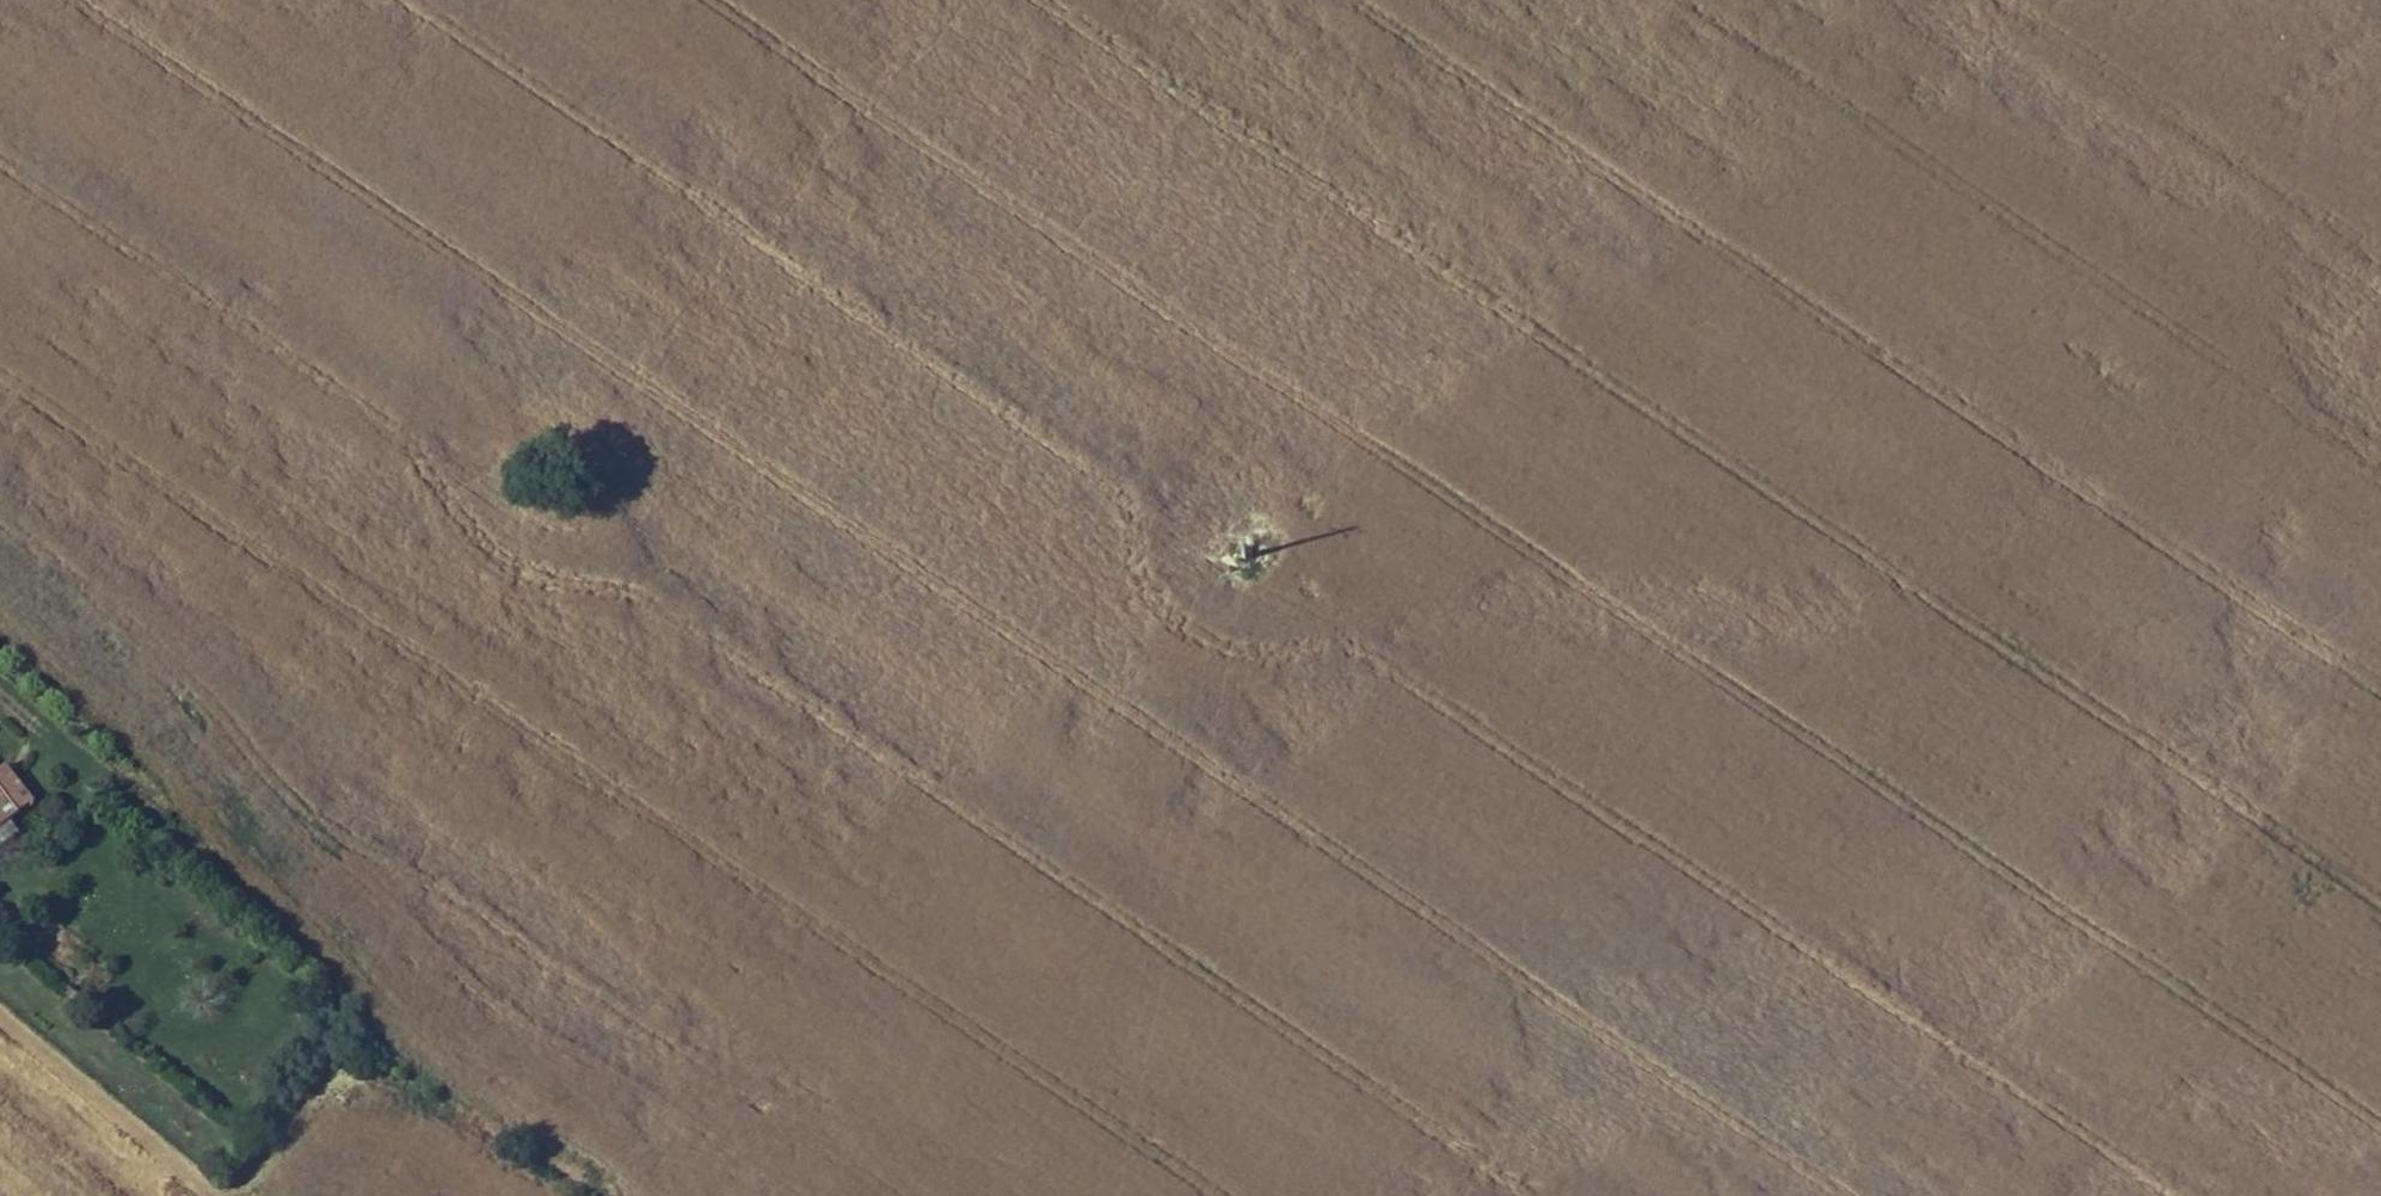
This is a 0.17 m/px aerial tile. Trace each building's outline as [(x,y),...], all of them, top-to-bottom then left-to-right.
[(0,788),(0,826),(18,812),(0,788)]
